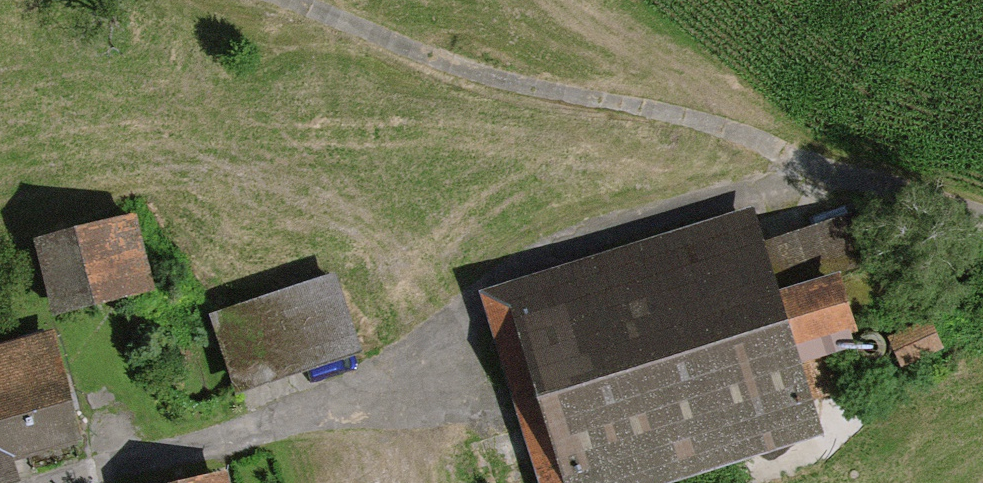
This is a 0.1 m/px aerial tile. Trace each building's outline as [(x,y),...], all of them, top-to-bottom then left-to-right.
[(855,278),(791,297),(766,214),(516,286),(573,482),(692,482),(833,442),(822,405),(887,386),(855,278)] [(46,251),(65,330),(166,306),(148,227),(46,251)] [(250,395),(370,360),(348,284),(227,319),(250,395)] [(92,460),(49,343),(0,361),(0,482),(29,482),(92,460)]
